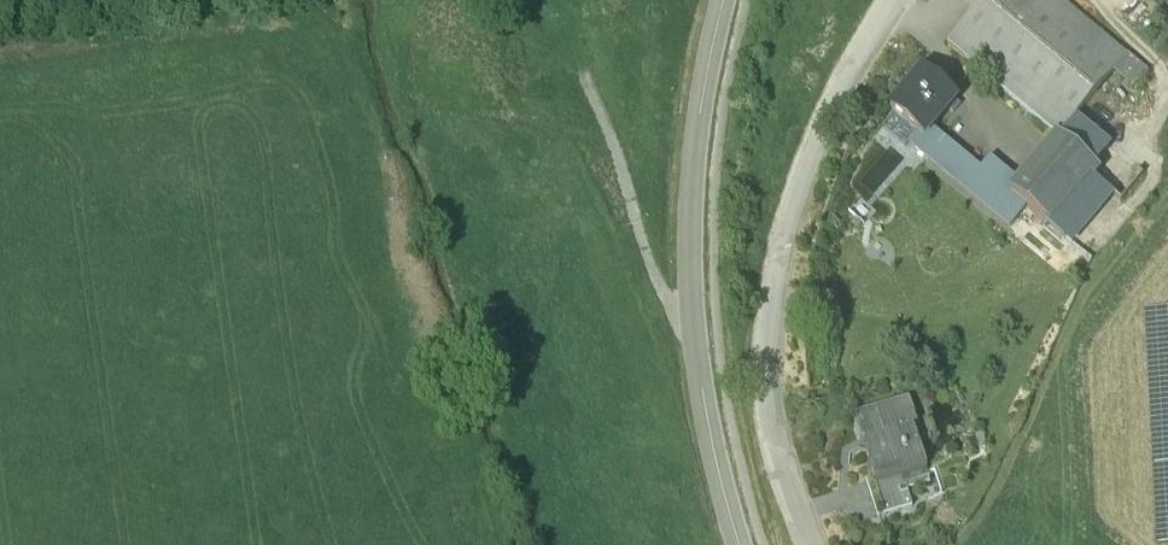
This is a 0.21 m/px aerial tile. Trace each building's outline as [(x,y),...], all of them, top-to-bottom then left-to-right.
[(1057,0),(986,0),(945,49),(1058,141),(1073,122),(1074,122),(1110,77),(1126,57),(1057,0)] [(1147,73),(1127,56),(1126,57),(1110,77),(1130,93),(1147,73)] [(920,77),(887,118),(893,123),(916,142),(921,145),(929,136),(955,105),(920,77)] [(1074,122),(1073,122),(1058,141),(1092,169),(1108,150),(1074,122)] [(1025,213),(1009,200),(1019,188),(989,163),(979,176),(929,136),(921,145),(916,142),(907,152),(1008,234),(1025,213)] [(1096,172),(1092,169),(1058,141),(1019,188),(1009,200),(1025,213),(1049,231),(1091,179),(1094,181),(1100,175),(1096,172)] [(1094,181),(1091,179),(1049,231),(1073,250),(1114,198),(1094,181)] [(861,209),(856,214),(854,216),(849,223),(865,236),(871,229),(877,221),(871,216),(866,213),(861,209)] [(908,413),(872,425),(874,430),(867,433),(866,431),(855,435),(861,454),(864,453),(867,462),(862,464),(862,466),(865,465),(872,489),(873,491),(898,483),(900,491),(903,490),(926,482),(917,455),(913,456),(907,439),(916,437),(908,413)] [(898,483),(873,491),(872,489),(865,491),(876,525),(910,514),(903,490),(900,491),(898,483)]
